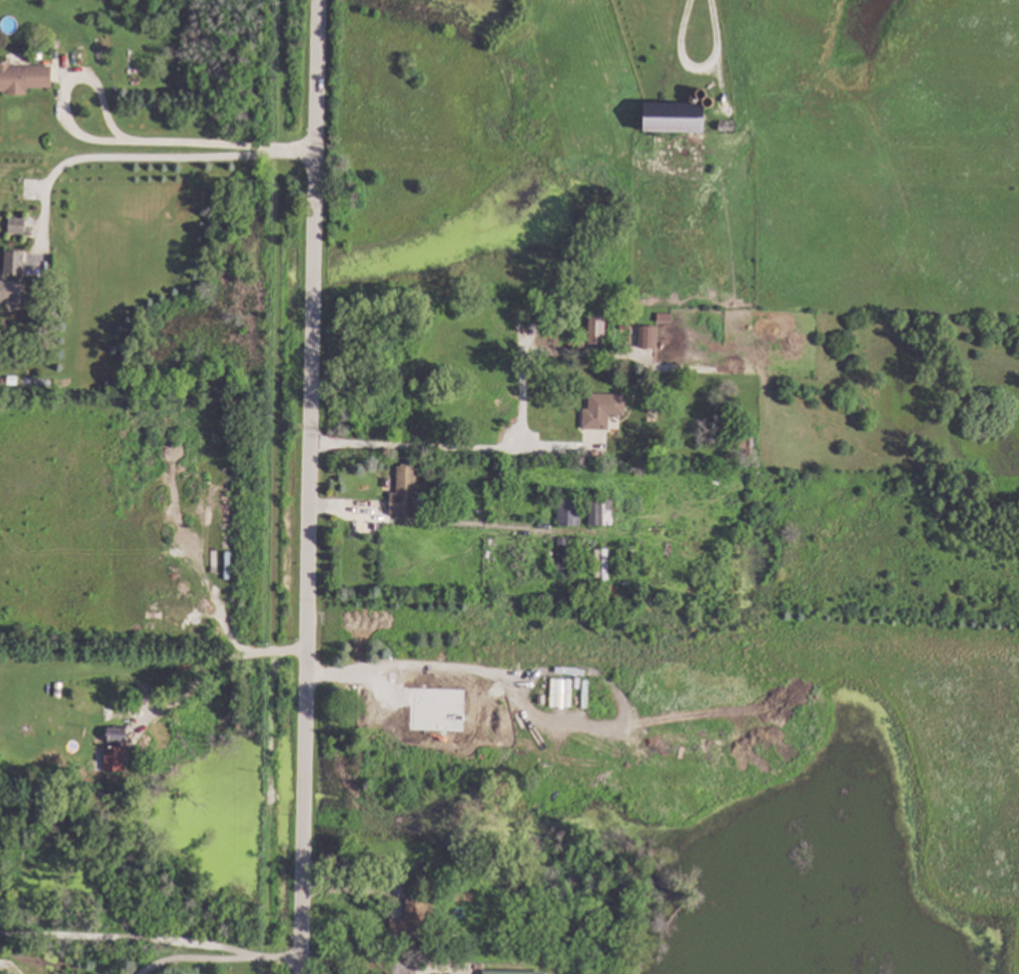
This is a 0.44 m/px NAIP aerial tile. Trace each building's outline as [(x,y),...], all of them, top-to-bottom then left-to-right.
[(43,50),(43,59),(35,59),(36,50),(43,50)] [(7,91),(0,91),(0,62),(11,61),(11,66),(52,64),(53,86),(28,87),(28,94),(7,95),(7,91)] [(705,132),(644,131),(645,106),(661,106),(706,107),(705,132)] [(735,121),(735,131),(719,130),(719,120),(735,121)] [(27,218),(26,233),(9,232),(10,217),(27,218)] [(25,274),(6,274),(7,250),(25,250),(25,274)] [(22,303),(0,302),(0,279),(23,280),(22,303)] [(672,313),(672,322),(657,322),(658,312),(672,313)] [(602,315),(585,316),(586,345),(603,344),(602,315)] [(631,332),(618,332),(618,323),(631,323),(631,332)] [(658,326),(657,347),(640,347),(641,325),(658,326)] [(18,375),(18,384),(8,383),(8,375),(18,375)] [(627,394),(627,415),(610,415),(610,429),(583,428),(584,409),(589,409),(590,393),(627,394)] [(748,437),(748,446),(733,446),(734,436),(748,437)] [(607,459),(592,459),(592,451),(607,451),(607,459)] [(419,466),(417,516),(390,515),(391,492),(396,492),(397,466),(419,466)] [(580,526),(559,525),(559,500),(580,500),(580,526)] [(613,524),(590,524),(590,500),(613,500),(613,524)] [(570,572),(559,573),(558,537),(570,537),(570,572)] [(412,729),(385,729),(386,671),(413,672),(412,729)] [(578,675),(577,693),(550,692),(550,674),(578,675)] [(127,770),(98,770),(98,759),(104,759),(104,746),(109,746),(109,741),(102,741),(101,728),(127,728),(127,770)] [(60,764),(59,776),(48,776),(48,764),(60,764)] [(477,905),(453,905),(453,891),(478,891),(477,905)] [(434,939),(390,939),(390,919),(406,919),(406,898),(434,898),(434,939)]
